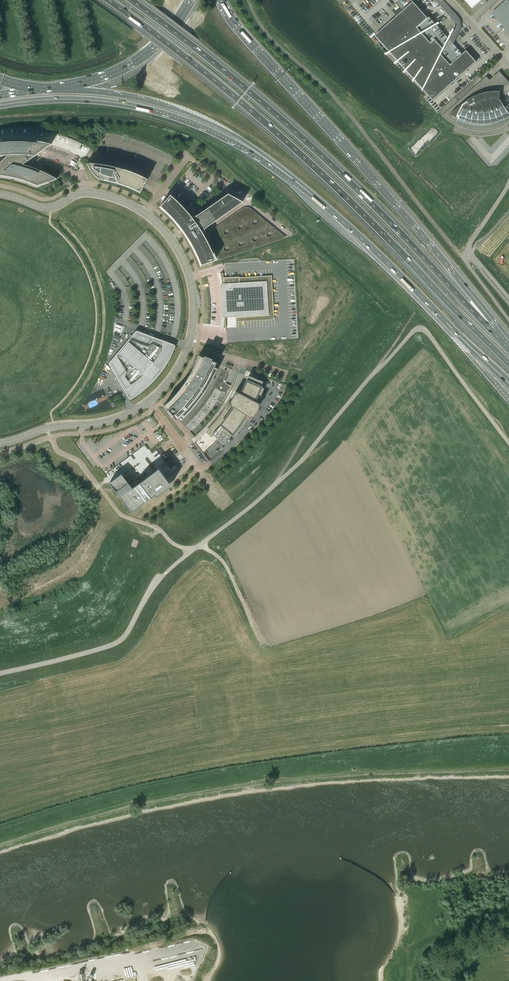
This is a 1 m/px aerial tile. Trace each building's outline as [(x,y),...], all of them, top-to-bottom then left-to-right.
[(472,8),(481,0),(465,0),(472,8)] [(507,1),(493,14),(498,19),(497,20),(499,21),(508,32),(508,4),(507,1)] [(381,31),(375,36),(381,42),(383,44),(390,53),(398,62),(407,71),(415,80),(428,95),(433,101),(477,62),(467,51),(463,54),(454,44),(451,41),(439,27),(437,25),(429,17),(428,18),(413,2),(406,8),(405,7),(402,9),(404,11),(381,31)] [(499,72),(490,80),(486,77),(461,99),(458,96),(458,95),(438,112),(443,117),(449,122),(456,125),(463,128),(471,130),(478,131),(486,131),(493,130),(501,128),(508,125),(508,124),(508,105),(508,106),(507,107),(505,108),(500,100),(502,99),(503,98),(504,97),(505,96),(506,95),(507,94),(508,93),(508,92),(508,82),(499,72)] [(34,157),(51,145),(50,145),(42,143),(34,141),(26,141),(18,140),(10,140),(2,141),(0,141),(0,157),(4,156),(7,156),(0,163),(0,176),(1,176),(6,177),(11,178),(15,179),(18,180),(22,181),(25,182),(29,183),(32,184),(37,186),(57,180),(52,177),(47,174),(43,172),(40,171),(34,169),(30,167),(27,166),(23,165),(34,157)] [(91,149),(84,159),(87,161),(94,151),(91,149)] [(118,185),(118,184),(122,186),(126,187),(130,189),(140,193),(147,180),(143,178),(139,176),(134,174),(129,172),(124,170),(121,170),(116,168),(111,167),(106,166),(101,165),(95,164),(90,164),(86,164),(90,171),(91,172),(92,174),(93,175),(94,176),(96,177),(97,178),(99,179),(100,180),(102,180),(104,181),(109,182),(111,182),(111,183),(118,185)] [(205,228),(236,207),(242,203),(228,194),(197,216),(196,216),(195,217),(194,217),(192,217),(191,216),(190,216),(189,215),(188,214),(185,211),(182,207),(177,202),(172,198),(170,196),(160,207),(162,210),(163,210),(168,215),(171,219),(174,221),(175,223),(176,224),(178,227),(180,230),(183,233),(187,238),(187,240),(191,246),(195,253),(198,259),(200,266),(215,261),(212,254),(209,246),(206,241),(205,240),(204,237),(203,236),(203,234),(203,233),(203,231),(204,231),(205,231),(206,231),(206,230),(206,229),(205,228)] [(219,261),(285,238),(247,209),(208,232),(207,235),(207,237),(219,261)] [(223,273),(220,274),(221,276),(221,279),(223,279),(224,287),(223,287),(223,291),(224,294),(224,298),(224,302),(224,306),(224,309),(224,314),(224,318),(225,317),(225,314),(226,314),(225,301),(234,300),(235,317),(269,315),(267,281),(239,283),(239,277),(223,278),(223,273)] [(109,365),(129,399),(130,399),(131,399),(132,399),(147,386),(161,372),(169,360),(175,347),(175,346),(175,345),(174,345),(137,331),(136,331),(109,363),(109,364),(109,365)] [(114,336),(112,342),(118,344),(120,338),(114,336)] [(165,406),(168,409),(167,410),(172,416),(174,415),(177,418),(177,419),(181,416),(183,418),(187,415),(186,414),(189,411),(194,405),(199,398),(204,391),(208,384),(212,378),(214,373),(215,374),(217,369),(216,369),(214,368),(216,363),(215,362),(215,363),(211,361),(211,359),(204,356),(203,358),(199,356),(198,356),(196,361),(194,366),(192,370),(188,377),(185,381),(183,384),(178,390),(176,394),(173,397),(169,400),(164,405),(165,406)] [(262,382),(255,379),(248,376),(248,378),(247,380),(245,383),(244,385),(243,388),(242,390),(240,394),(235,392),(234,395),(232,398),(230,401),(229,403),(228,402),(227,404),(225,406),(223,410),(220,414),(219,416),(217,418),(216,420),(214,422),(211,425),(208,428),(205,432),(211,438),(213,436),(223,445),(232,434),(235,437),(237,434),(239,432),(240,430),(242,427),(244,425),(245,422),(249,417),(252,419),(253,416),(256,411),(258,408),(260,405),(257,403),(259,399),(260,397),(262,393),(264,389),(260,387),(262,382)] [(89,407),(108,399),(105,392),(94,396),(95,398),(87,401),(88,403),(83,405),(85,409),(89,407)] [(158,469),(150,475),(132,488),(121,474),(109,483),(110,485),(131,513),(154,495),(156,498),(171,486),(158,469)]
